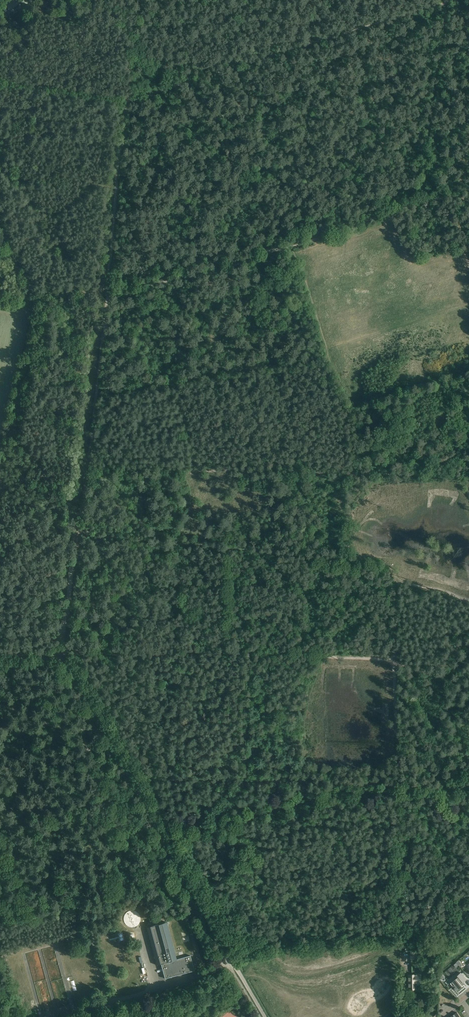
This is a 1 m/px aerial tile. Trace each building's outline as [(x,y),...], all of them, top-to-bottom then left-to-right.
[(7,7),(10,11),(16,6),(12,1),(6,5),(8,6),(7,7)] [(165,979),(194,971),(190,956),(176,959),(166,922),(147,927),(157,965),(161,964),(165,979)] [(467,980),(464,976),(461,973),(455,978),(456,979),(452,982),(454,985),(453,986),(454,987),(457,991),(463,986),(462,985),(464,983),(463,983),(467,980)] [(421,974),(409,975),(409,989),(416,989),(416,985),(418,985),(421,985),(421,982),(421,974)]
